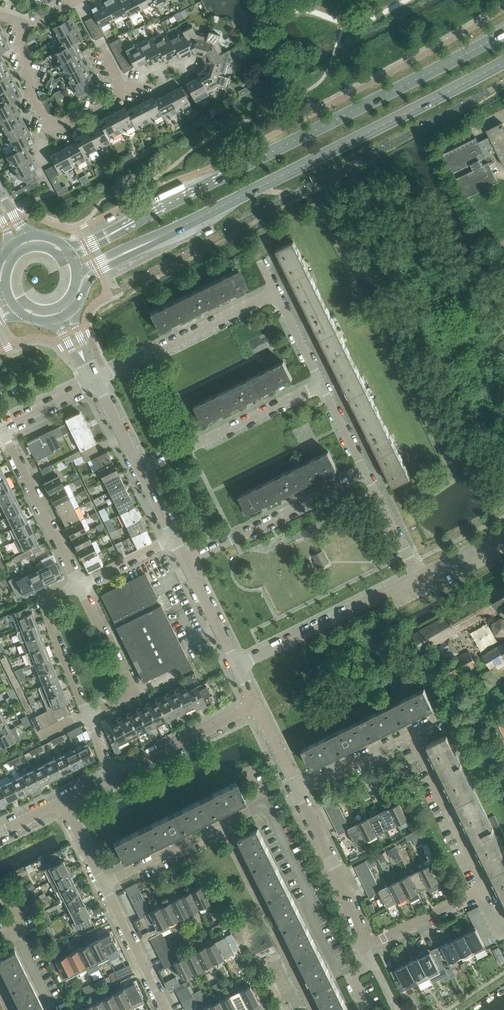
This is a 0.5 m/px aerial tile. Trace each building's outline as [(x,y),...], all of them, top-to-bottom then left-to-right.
[(120,0),(104,0),(103,1),(113,20),(126,13),(120,0)] [(136,0),(120,0),(126,13),(128,16),(141,9),(136,0)] [(153,0),(136,0),(141,9),(154,3),(153,0)] [(113,20),(103,1),(89,8),(94,16),(100,27),(113,20)] [(100,27),(94,16),(89,19),(95,29),(100,27)] [(77,28),(72,17),(53,28),(58,38),(77,28)] [(95,29),(89,19),(85,21),(90,31),(95,29)] [(201,56),(208,36),(195,32),(192,26),(182,32),(193,51),(195,54),(201,56)] [(104,36),(100,27),(95,29),(100,38),(104,36)] [(77,41),(83,38),(77,28),(58,38),(61,43),(55,46),(57,51),(63,48),(64,48),(73,44),(77,41)] [(100,38),(95,29),(90,31),(95,40),(100,38)] [(193,51),(182,32),(170,38),(178,54),(180,58),(193,51)] [(224,52),(217,40),(219,35),(209,32),(208,36),(201,56),(205,63),(224,52)] [(178,54),(170,38),(168,34),(155,42),(163,58),(165,62),(178,54)] [(11,48),(5,37),(0,40),(0,54),(11,48)] [(163,58),(155,42),(153,38),(140,46),(147,61),(149,65),(163,58)] [(111,49),(121,44),(118,39),(109,44),(111,49)] [(78,54),(81,52),(77,45),(79,44),(77,41),(73,44),(64,48),(63,48),(57,51),(54,53),(60,64),(78,54)] [(147,61),(140,46),(138,42),(124,49),(126,53),(129,58),(132,63),(134,68),(147,61)] [(114,54),(124,49),(121,44),(111,49),(114,54)] [(117,59),(126,53),(124,49),(114,54),(117,59)] [(227,63),(232,60),(227,50),(224,52),(205,63),(203,71),(224,76),(227,63)] [(119,63),(129,58),(126,53),(117,59),(119,63)] [(84,64),(78,54),(60,64),(65,74),(84,64)] [(122,68),(132,63),(129,58),(119,63),(122,68)] [(125,73),(134,68),(132,63),(122,68),(125,73)] [(10,74),(5,64),(0,66),(0,79),(10,74)] [(89,75),(84,64),(65,74),(71,85),(89,75)] [(224,88),(227,77),(224,76),(203,71),(197,74),(199,77),(207,92),(218,86),(224,88)] [(10,74),(0,79),(0,93),(16,84),(10,74)] [(86,91),(95,86),(89,75),(71,85),(79,101),(89,96),(86,91)] [(207,92),(199,77),(185,84),(195,103),(209,96),(207,92)] [(242,95),(255,88),(253,83),(239,90),(242,95)] [(16,84),(0,93),(0,101),(2,105),(12,100),(12,101),(22,96),(16,84)] [(191,106),(181,87),(167,94),(177,113),(191,106)] [(177,113),(167,94),(155,101),(154,101),(162,116),(164,120),(177,113)] [(162,116),(154,101),(155,101),(152,97),(139,104),(149,123),(162,116)] [(12,101),(12,100),(2,105),(0,106),(0,120),(17,110),(12,101)] [(149,123),(139,104),(127,110),(126,111),(134,126),(136,130),(149,123)] [(134,126),(126,111),(127,110),(125,107),(111,114),(121,133),(134,126)] [(17,110),(0,120),(0,124),(4,131),(23,121),(17,110)] [(121,133),(111,114),(98,121),(99,125),(100,124),(108,140),(121,133)] [(28,132),(23,121),(4,131),(10,142),(28,132)] [(489,162),(483,165),(480,159),(497,150),(503,163),(503,125),(502,121),(487,129),(491,137),(480,142),(477,136),(441,154),(450,174),(471,164),(474,169),(453,179),(463,199),(498,181),(489,162)] [(100,124),(99,125),(87,131),(97,150),(110,144),(108,140),(100,124)] [(97,150),(87,131),(73,138),(75,142),(76,142),(84,157),(97,150)] [(34,142),(28,132),(10,142),(15,152),(24,147),(25,147),(34,142)] [(76,142),(75,142),(63,149),(73,168),(86,161),(84,157),(76,142)] [(30,158),(25,147),(24,147),(15,152),(6,157),(11,167),(30,158)] [(73,168),(63,149),(49,156),(54,165),(59,175),(73,168)] [(36,168),(32,161),(30,158),(11,167),(17,178),(18,177),(19,178),(24,182),(24,181),(34,176),(31,171),(36,168)] [(59,175),(54,165),(49,168),(54,177),(59,175)] [(54,177),(49,168),(45,170),(50,180),(54,177)] [(27,186),(37,181),(34,176),(24,181),(27,186)] [(29,191),(39,185),(37,181),(27,186),(29,191)] [(309,271),(303,259),(294,242),(277,250),(291,280),(309,271)] [(247,287),(242,276),(238,269),(208,284),(217,301),(247,287)] [(323,300),(317,288),(309,271),(291,280),(306,309),(323,300)] [(217,301),(208,284),(179,298),(188,316),(217,301)] [(188,316),(179,298),(149,313),(158,331),(188,316)] [(338,330),(332,318),(323,300),(306,309),(320,339),(338,330)] [(352,359),(346,347),(338,330),(320,339),(335,368),(352,359)] [(367,389),(361,376),(352,359),(335,368),(350,397),(367,389)] [(292,379),(287,369),(284,362),(254,376),(263,394),(292,379)] [(263,394),(254,376),(225,391),(233,408),(263,394)] [(8,385),(12,394),(18,391),(13,382),(8,385)] [(382,418),(375,406),(367,389),(350,397),(364,427),(382,418)] [(233,408),(225,391),(195,405),(204,423),(233,408)] [(80,451),(94,444),(95,443),(80,412),(65,420),(67,423),(53,430),(52,429),(26,442),(36,461),(62,448),(57,437),(70,431),(80,451)] [(396,448),(390,435),(382,418),(364,427),(379,456),(396,448)] [(100,455),(94,444),(80,451),(82,455),(86,462),(89,460),(92,459),(100,455)] [(411,477),(404,465),(396,448),(379,456),(393,486),(411,477)] [(112,462),(107,451),(100,455),(92,459),(98,470),(112,462)] [(308,484),(337,469),(329,452),(299,466),(308,484)] [(118,474),(112,462),(98,470),(103,481),(118,474)] [(53,471),(51,465),(40,470),(43,476),(53,471)] [(308,484),(299,466),(269,481),(278,498),(308,484)] [(56,476),(53,471),(43,476),(46,481),(56,476)] [(124,485),(118,474),(103,481),(109,492),(124,485)] [(63,486),(58,475),(56,476),(46,481),(44,482),(49,493),(63,486)] [(5,477),(0,480),(0,494),(11,488),(5,477)] [(278,498),(269,481),(240,495),(248,513),(278,498)] [(129,496),(124,485),(109,492),(114,503),(129,496)] [(69,497),(63,486),(49,493),(54,504),(69,497)] [(11,488),(0,494),(0,504),(1,507),(16,499),(11,488)] [(135,507),(129,496),(114,503),(120,514),(135,507)] [(74,508),(69,497),(54,504),(60,515),(74,508)] [(22,510),(16,499),(1,507),(7,518),(22,510)] [(140,518),(135,507),(120,514),(125,525),(140,518)] [(80,520),(74,508),(60,515),(65,526),(80,520)] [(27,521),(22,510),(7,518),(12,529),(27,521)] [(146,530),(144,526),(146,525),(143,519),(141,521),(140,518),(125,525),(131,537),(146,530)] [(85,531),(80,520),(65,526),(71,537),(85,531)] [(32,532),(27,521),(12,529),(18,540),(32,532)] [(150,539),(146,530),(131,537),(126,539),(128,544),(133,541),(136,546),(150,539)] [(91,542),(85,531),(71,537),(76,548),(91,542)] [(13,542),(19,553),(23,551),(38,543),(32,532),(18,540),(13,542)] [(125,553),(121,547),(123,546),(121,541),(115,544),(121,556),(125,553)] [(96,553),(91,542),(76,548),(82,559),(96,553)] [(39,545),(31,549),(33,554),(42,550),(39,545)] [(331,563),(324,549),(314,554),(320,568),(331,563)] [(101,563),(96,553),(82,559),(87,570),(101,563)] [(56,580),(52,571),(54,570),(52,565),(49,566),(48,565),(44,567),(41,562),(35,565),(38,570),(45,585),(56,580)] [(45,585),(38,570),(27,575),(34,590),(45,585)] [(188,659),(150,582),(145,572),(133,578),(134,579),(105,593),(101,595),(117,626),(116,627),(143,681),(174,666),(188,659)] [(34,590),(27,575),(20,579),(18,576),(18,577),(9,581),(9,580),(9,581),(17,598),(18,598),(17,597),(22,594),(23,596),(34,590)] [(503,605),(503,577),(500,579),(503,583),(467,603),(468,600),(467,596),(461,594),(458,596),(456,601),(458,605),(463,606),(412,635),(422,652),(435,644),(443,660),(457,652),(449,636),(503,605)] [(37,623),(32,612),(31,612),(28,606),(9,614),(11,620),(13,620),(17,631),(37,623)] [(497,636),(503,633),(503,617),(492,621),(497,636)] [(41,634),(37,623),(17,631),(17,633),(17,635),(18,639),(20,641),(22,642),(25,641),(41,634)] [(45,646),(41,634),(25,641),(22,642),(21,645),(22,647),(23,650),(24,652),(26,654),(45,646)] [(482,656),(489,668),(495,664),(498,670),(503,667),(503,643),(482,656)] [(50,657),(45,646),(26,654),(30,665),(34,663),(50,657)] [(476,665),(474,661),(469,651),(444,664),(451,678),(476,665)] [(54,668),(50,657),(34,663),(39,675),(54,668)] [(176,671),(190,664),(188,659),(174,666),(176,671)] [(179,677),(193,670),(190,664),(176,671),(179,677)] [(22,668),(14,671),(20,682),(26,680),(22,668)] [(59,680),(54,668),(39,675),(43,686),(59,680)] [(199,682),(194,673),(185,677),(190,686),(199,682)] [(63,691),(59,680),(43,686),(38,688),(42,699),(63,691)] [(213,704),(208,693),(210,692),(206,686),(202,688),(201,684),(187,691),(194,707),(195,710),(201,707),(203,709),(213,704)] [(194,707),(187,691),(184,685),(174,690),(184,712),(194,707)] [(434,707),(425,688),(394,703),(404,722),(434,707)] [(184,712),(174,690),(164,695),(175,716),(184,712)] [(68,702),(63,691),(42,699),(47,711),(52,708),(58,706),(64,704),(68,702)] [(15,694),(6,698),(8,703),(17,699),(15,694)] [(175,716),(164,695),(155,700),(165,721),(175,716)] [(165,721),(155,700),(145,705),(156,726),(165,721)] [(404,722),(394,703),(364,718),(373,737),(404,722)] [(69,714),(64,704),(58,706),(63,717),(69,714)] [(156,726),(145,705),(136,709),(146,731),(156,726)] [(63,717),(58,706),(52,708),(58,720),(63,717)] [(58,720),(52,708),(47,711),(53,722),(58,720)] [(146,731),(136,709),(126,714),(137,735),(146,731)] [(53,722),(47,711),(41,713),(47,725),(53,722)] [(47,725),(41,713),(36,716),(42,728),(47,725)] [(137,735),(126,714),(117,719),(127,740),(137,735)] [(29,721),(26,716),(20,718),(23,724),(29,721)] [(42,728),(36,716),(30,719),(36,730),(42,728)] [(127,740),(117,719),(111,721),(110,718),(101,722),(109,738),(113,736),(116,741),(118,745),(127,740)] [(373,737),(364,718),(333,733),(342,753),(373,737)] [(5,719),(0,721),(0,735),(11,730),(5,719)] [(70,738),(82,732),(79,726),(67,732),(70,738)] [(11,730),(0,735),(0,746),(1,747),(9,743),(10,746),(15,743),(14,741),(16,740),(11,730)] [(342,753),(333,733),(302,749),(312,768),(342,753)] [(494,815),(488,818),(447,734),(427,744),(503,899),(503,850),(499,839),(503,836),(503,834),(494,815)] [(95,759),(85,740),(80,742),(82,745),(75,749),(84,765),(95,759)] [(112,743),(111,743),(115,754),(121,752),(118,745),(116,741),(112,743)] [(84,765),(75,749),(65,754),(73,770),(84,765)] [(73,770),(65,754),(54,759),(62,776),(73,770)] [(62,776),(54,759),(43,765),(51,781),(62,776)] [(51,781),(43,765),(32,770),(40,786),(51,781)] [(40,786),(32,770),(21,776),(29,792),(40,786)] [(29,792),(21,776),(10,781),(19,797),(29,792)] [(10,781),(9,778),(0,782),(0,787),(8,803),(19,797),(10,781)] [(245,801),(236,782),(205,797),(214,816),(232,807),(237,805),(245,801)] [(366,786),(360,789),(366,800),(371,797),(366,786)] [(214,816),(205,797),(175,812),(184,831),(214,816)] [(327,809),(338,804),(335,799),(324,804),(327,809)] [(399,802),(389,807),(397,824),(408,819),(400,802),(399,802)] [(329,814),(340,809),(338,804),(327,809),(329,814)] [(397,824),(389,807),(378,812),(386,829),(397,824)] [(332,819),(342,814),(340,809),(329,814),(332,819)] [(184,831),(175,812),(144,827),(153,846),(184,831)] [(386,829),(378,812),(368,817),(376,834),(386,829)] [(334,824),(345,819),(342,814),(332,819),(334,824)] [(376,834),(368,817),(358,822),(366,839),(376,834)] [(337,829),(347,824),(345,819),(334,824),(337,829)] [(366,839),(358,822),(347,828),(355,845),(366,839)] [(153,846),(144,827),(113,842),(123,861),(153,846)] [(274,859),(259,828),(239,838),(255,868),(274,859)] [(419,829),(410,833),(413,839),(418,836),(422,844),(426,841),(420,829),(419,829)] [(396,847),(388,851),(391,857),(398,853),(396,847)] [(374,857),(366,860),(368,865),(370,868),(377,864),(374,857)] [(289,889),(274,859),(255,868),(270,899),(289,889)] [(44,870),(50,881),(70,871),(69,867),(66,868),(63,861),(60,862),(60,860),(57,861),(58,863),(44,870)] [(357,870),(368,865),(365,860),(355,865),(357,870)] [(438,881),(430,864),(419,869),(428,886),(438,881)] [(360,875),(370,870),(368,865),(357,870),(360,875)] [(428,886),(419,869),(409,874),(417,891),(428,886)] [(362,880),(373,875),(370,870),(360,875),(362,880)] [(74,883),(70,875),(72,874),(70,871),(50,881),(55,892),(58,890),(74,883)] [(417,891),(409,874),(398,879),(406,897),(409,903),(421,897),(417,891)] [(365,885),(375,880),(373,875),(362,880),(365,885)] [(406,897),(398,879),(388,884),(396,902),(406,897)] [(367,890),(378,885),(375,880),(365,885),(367,890)] [(81,892),(80,889),(77,890),(74,883),(58,890),(64,901),(81,892)] [(128,893),(139,888),(136,883),(126,888),(128,893)] [(396,902),(388,884),(377,890),(386,907),(396,902)] [(209,903),(204,895),(200,886),(190,892),(198,909),(209,903)] [(131,898),(141,893),(139,888),(128,893),(131,898)] [(304,920),(289,889),(270,899),(285,929),(304,920)] [(84,904),(81,897),(83,896),(81,892),(64,901),(69,912),(84,904)] [(198,909),(190,892),(179,897),(188,914),(198,909)] [(133,903),(144,898),(141,893),(131,898),(133,903)] [(50,905),(46,897),(40,900),(43,908),(50,905)] [(169,902),(178,919),(180,923),(191,918),(188,914),(179,897),(169,902)] [(136,908),(146,903),(144,898),(133,903),(136,908)] [(178,919),(169,902),(159,907),(168,924),(178,919)] [(148,907),(146,903),(136,908),(138,913),(148,908),(148,907)] [(93,922),(90,916),(92,914),(90,910),(88,912),(84,904),(69,912),(74,922),(71,924),(75,931),(93,922)] [(472,921),(483,915),(478,906),(467,912),(472,921)] [(168,924),(159,907),(144,914),(148,921),(151,919),(156,929),(154,930),(156,934),(160,932),(170,928),(168,924)] [(475,927),(486,921),(483,915),(472,921),(474,926),(475,927)] [(319,950),(304,920),(285,929),(300,960),(319,950)] [(477,932),(489,926),(486,921),(475,927),(477,932)] [(470,931),(464,934),(473,950),(475,954),(486,949),(483,943),(480,938),(477,932),(475,927),(474,926),(469,929),(470,931)] [(480,938),(492,932),(489,926),(477,932),(480,938)] [(152,937),(149,931),(140,935),(143,941),(150,938),(152,937)] [(109,934),(109,932),(104,934),(105,936),(98,939),(108,959),(119,953),(111,937),(113,936),(111,933),(109,934)] [(163,937),(160,932),(156,934),(152,937),(150,938),(153,943),(163,937)] [(473,950),(464,934),(463,932),(459,934),(458,934),(459,937),(453,940),(461,956),(463,960),(475,954),(473,950)] [(483,943),(494,938),(492,932),(480,938),(483,943)] [(233,953),(225,936),(214,941),(223,958),(233,953)] [(155,948),(165,942),(163,937),(153,943),(155,948)] [(461,956),(453,940),(452,937),(447,940),(446,940),(447,942),(441,945),(441,946),(436,949),(445,967),(451,964),(450,962),(461,956)] [(486,949),(497,943),(494,938),(483,943),(486,949)] [(108,959),(98,939),(91,943),(90,941),(86,943),(97,964),(108,959)] [(223,958),(214,941),(204,946),(212,964),(223,958)] [(158,953),(168,948),(165,942),(155,948),(158,953)] [(97,964),(86,943),(83,944),(84,946),(76,950),(86,970),(97,964)] [(212,964),(204,946),(194,951),(203,968),(212,964)] [(160,958),(170,953),(168,948),(158,953),(160,958)] [(14,949),(0,956),(0,969),(10,989),(29,980),(14,949)] [(445,967),(436,949),(430,951),(429,949),(424,951),(425,954),(418,957),(429,979),(441,973),(440,970),(445,967)] [(86,970),(76,950),(69,954),(68,952),(64,953),(75,975),(86,970)] [(334,981),(319,950),(300,960),(315,990),(334,981)] [(203,968),(194,951),(184,956),(193,973),(203,968)] [(75,975),(64,953),(61,955),(62,957),(55,961),(54,958),(48,961),(53,970),(58,967),(65,980),(75,975)] [(173,957),(172,956),(170,953),(160,958),(162,963),(173,957)] [(403,953),(398,955),(401,962),(401,963),(406,960),(407,960),(403,953)] [(429,979),(418,957),(417,954),(412,957),(413,959),(408,962),(407,962),(415,979),(418,984),(429,979)] [(193,973),(184,956),(173,962),(181,979),(193,973)] [(402,965),(390,971),(401,992),(407,989),(404,984),(415,979),(407,962),(408,962),(407,960),(406,960),(401,963),(403,965),(402,965)] [(129,964),(114,971),(115,971),(118,978),(133,971),(129,965),(129,964)] [(113,972),(109,974),(112,981),(117,979),(113,972)] [(176,977),(164,983),(168,990),(175,987),(180,984),(176,977)] [(29,980),(10,989),(20,1009),(44,1009),(29,980)] [(334,981),(315,990),(325,1009),(349,1009),(334,981)] [(93,982),(82,988),(85,994),(87,993),(91,991),(96,989),(93,982)] [(133,982),(127,984),(128,986),(123,989),(134,1009),(144,1005),(143,1002),(145,1001),(142,996),(140,997),(133,982)] [(177,992),(188,987),(185,982),(180,984),(175,987),(177,992)] [(219,982),(213,985),(217,993),(222,990),(219,982)] [(258,1003),(249,986),(239,990),(248,1008),(258,1003)] [(190,992),(188,987),(177,992),(180,997),(190,992)] [(123,989),(118,991),(117,989),(111,992),(120,1009),(134,1009),(123,989)] [(216,998),(212,989),(207,992),(211,1000),(216,998)] [(239,990),(229,996),(236,1009),(249,1009),(248,1008),(239,990)] [(111,992),(106,995),(107,997),(102,999),(107,1009),(120,1009),(111,992)] [(182,1002),(192,997),(190,992),(180,997),(182,1002)] [(207,1002),(202,992),(193,996),(199,1006),(207,1002)] [(229,996),(219,1001),(223,1009),(236,1009),(229,996)] [(185,1007),(195,1002),(192,997),(182,1002),(185,1007)] [(102,999),(96,1002),(95,1000),(90,1003),(93,1009),(107,1009),(102,999)] [(219,1001),(207,1007),(209,1009),(223,1009),(219,1001)] [(195,1002),(185,1007),(186,1009),(191,1009),(197,1007),(195,1002)]
